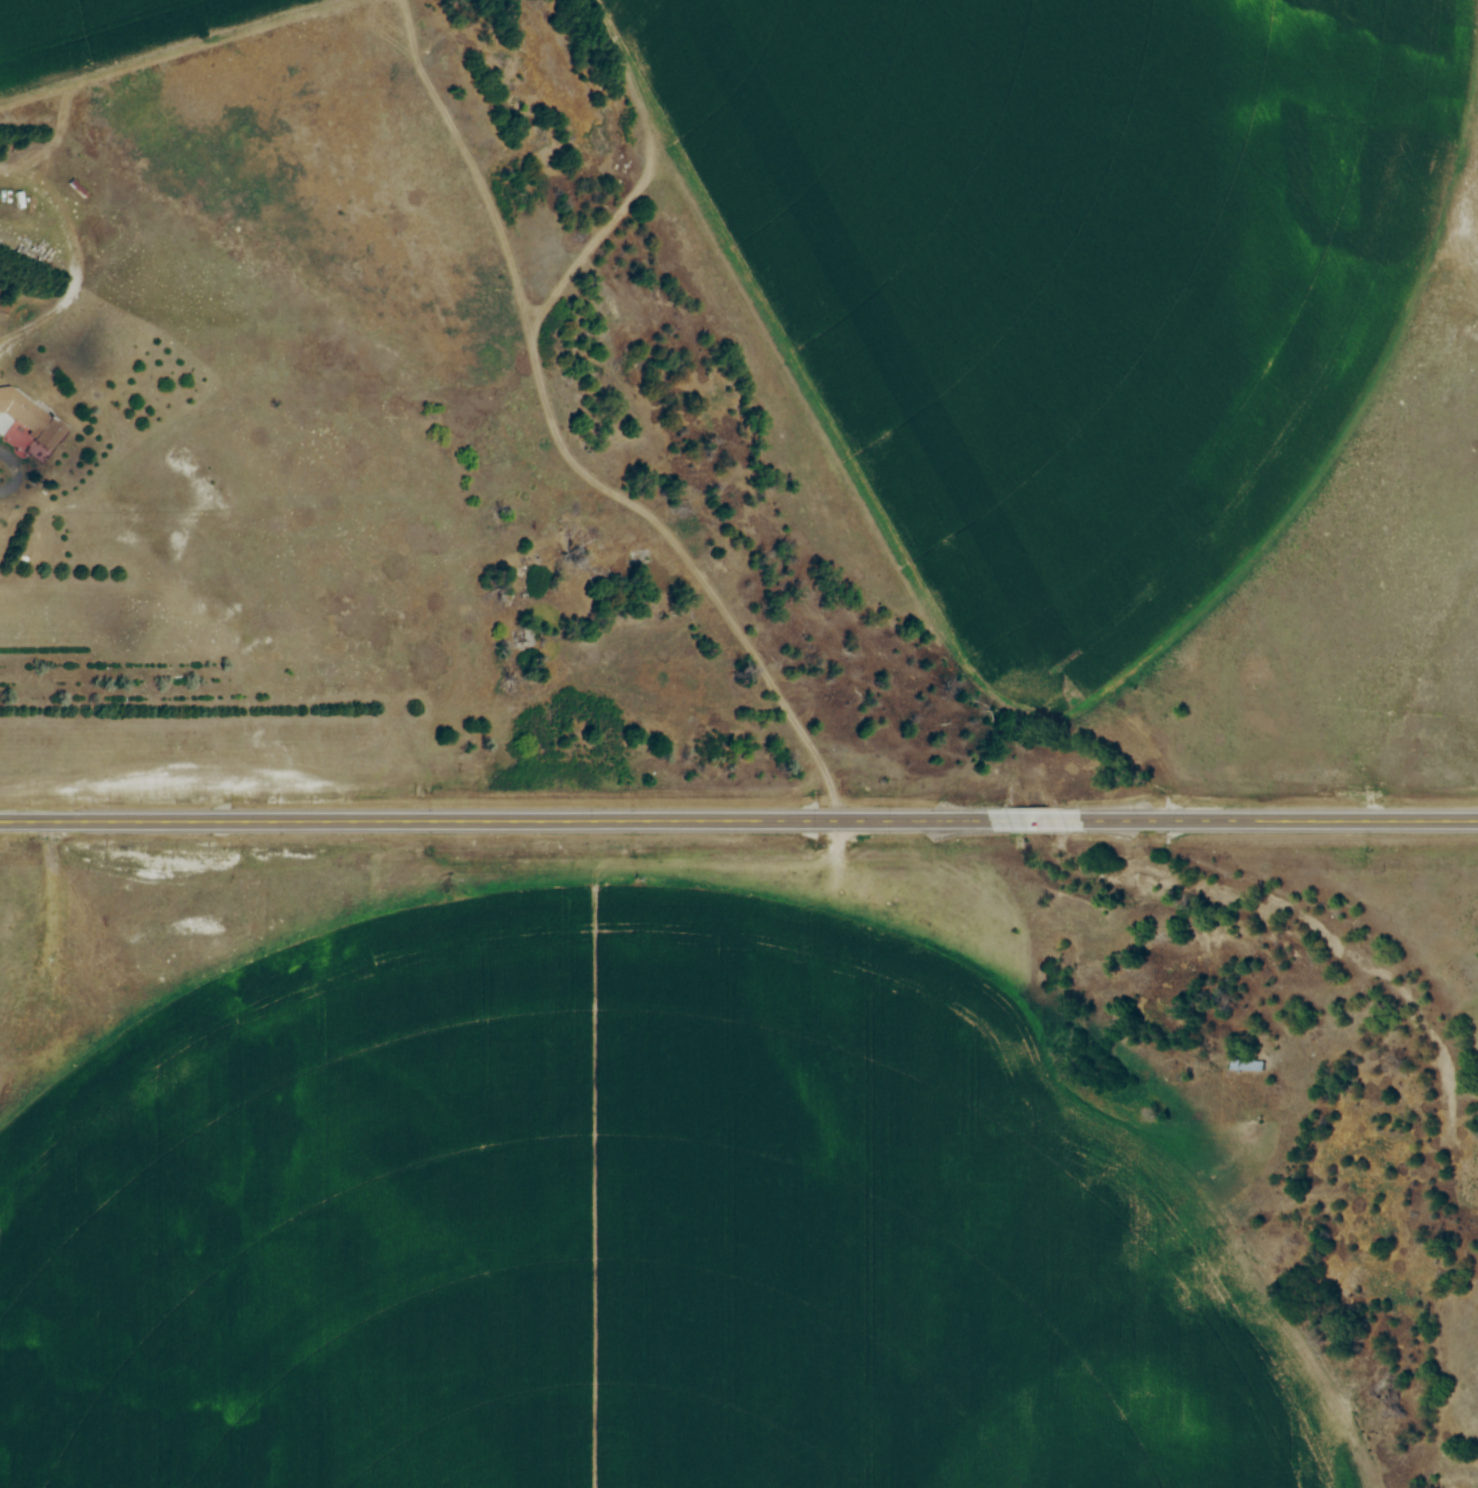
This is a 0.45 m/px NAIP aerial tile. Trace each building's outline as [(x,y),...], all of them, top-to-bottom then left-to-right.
[(15,392),(0,412),(0,413),(48,451),(64,430),(15,392)] [(1265,1071),(1265,1061),(1233,1061),(1233,1071),(1265,1071)]
